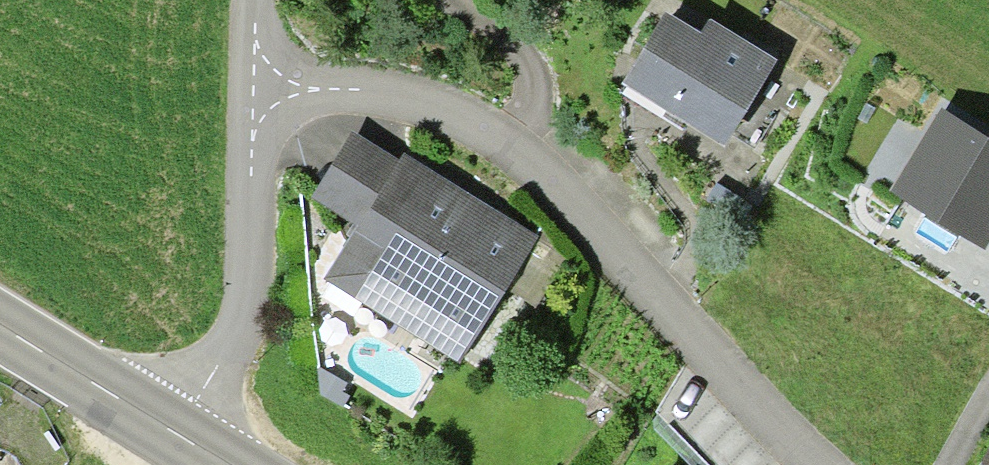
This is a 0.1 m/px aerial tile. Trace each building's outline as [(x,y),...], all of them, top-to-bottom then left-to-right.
[(666,10),(623,80),(727,144),(779,59),(710,17),(701,32),(666,10)] [(941,105),(890,188),(986,247),(988,242),(988,134),(941,105)] [(311,197),(358,226),(399,159),(353,130),(311,197)] [(358,226),(323,279),(458,362),(538,236),(404,151),(399,159),(358,226)] [(980,462),(985,464),(988,464),(988,447),(980,462)]
